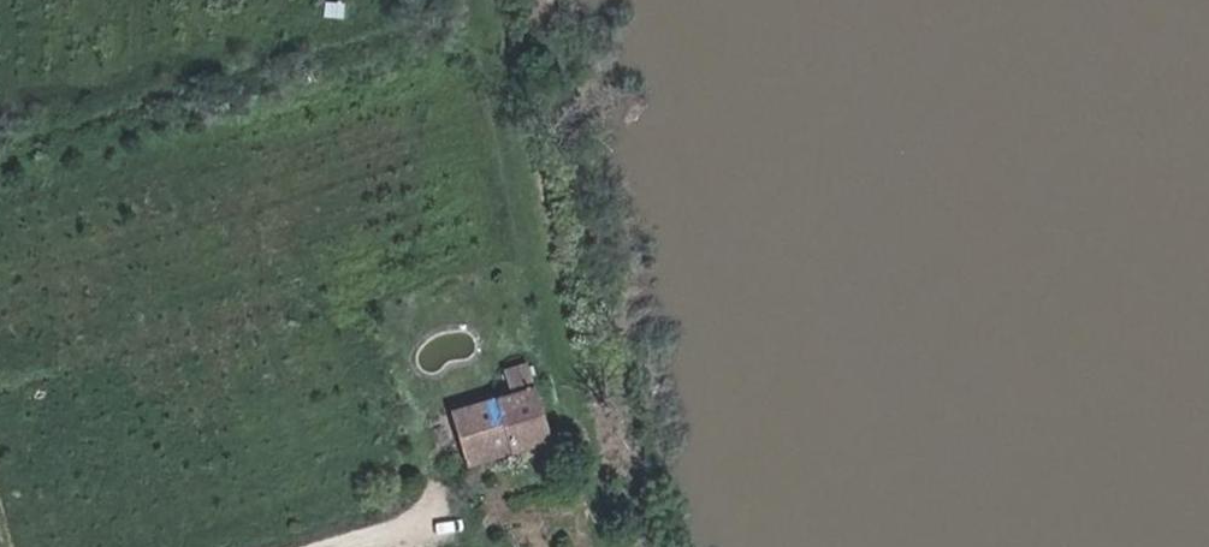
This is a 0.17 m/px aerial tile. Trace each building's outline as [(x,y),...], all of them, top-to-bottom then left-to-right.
[(526,353),(423,385),(429,400),(440,397),(461,464),(554,434),(526,353)]
